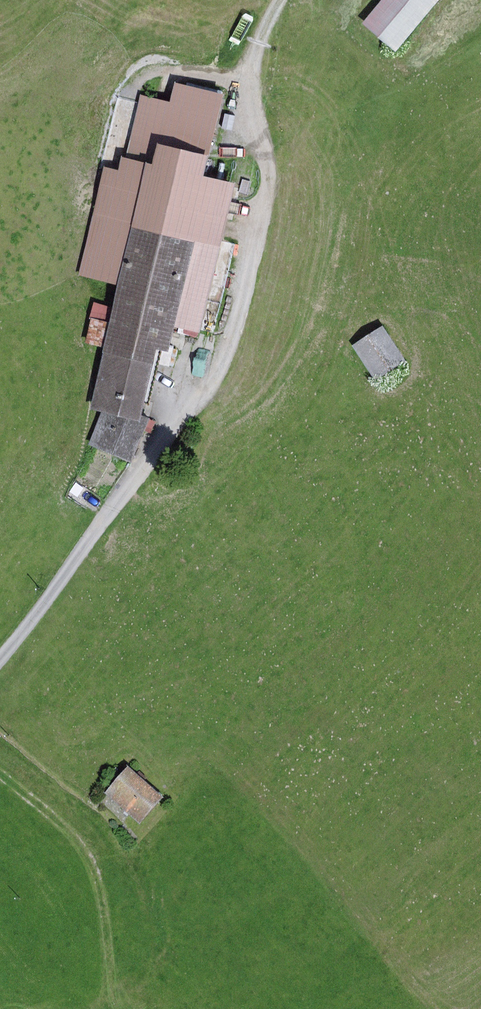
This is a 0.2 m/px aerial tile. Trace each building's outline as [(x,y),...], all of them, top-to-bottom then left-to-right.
[(366,23),(399,51),(442,0),(385,0),(366,23)] [(122,287),(93,409),(103,412),(144,421),(145,417),(161,348),(173,351),(178,328),(200,333),(221,247),(224,248),(239,184),(209,177),(228,93),(176,81),(171,99),(142,92),(123,172),(107,168),(81,277),(122,287)] [(385,326),(354,347),(377,382),(409,362),(385,326)] [(144,421),(103,412),(90,444),(135,463),(152,419),(145,417),(144,421)] [(130,766),(106,793),(141,825),(166,798),(130,766)]
